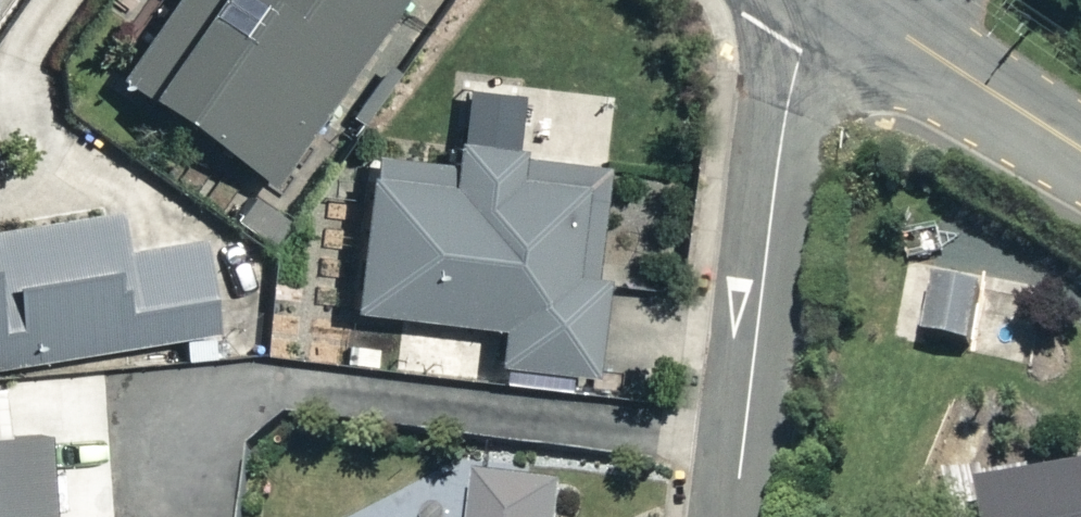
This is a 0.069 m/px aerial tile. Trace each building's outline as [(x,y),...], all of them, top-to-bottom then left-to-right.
[(108,72),(269,179),(390,0),(156,0),(108,72)] [(358,160),(341,306),(490,323),(485,368),(574,378),(600,160),(442,142),(439,169),(358,160)] [(204,330),(189,240),(120,251),(112,204),(0,222),(0,363),(204,330)] [(975,281),(931,275),(922,337),(966,343),(975,281)] [(46,431),(0,431),(0,516),(48,516),(46,431)] [(559,479),(473,468),(467,516),(554,516),(559,479)] [(985,491),(990,516),(1080,516),(1080,471),(985,491)]
